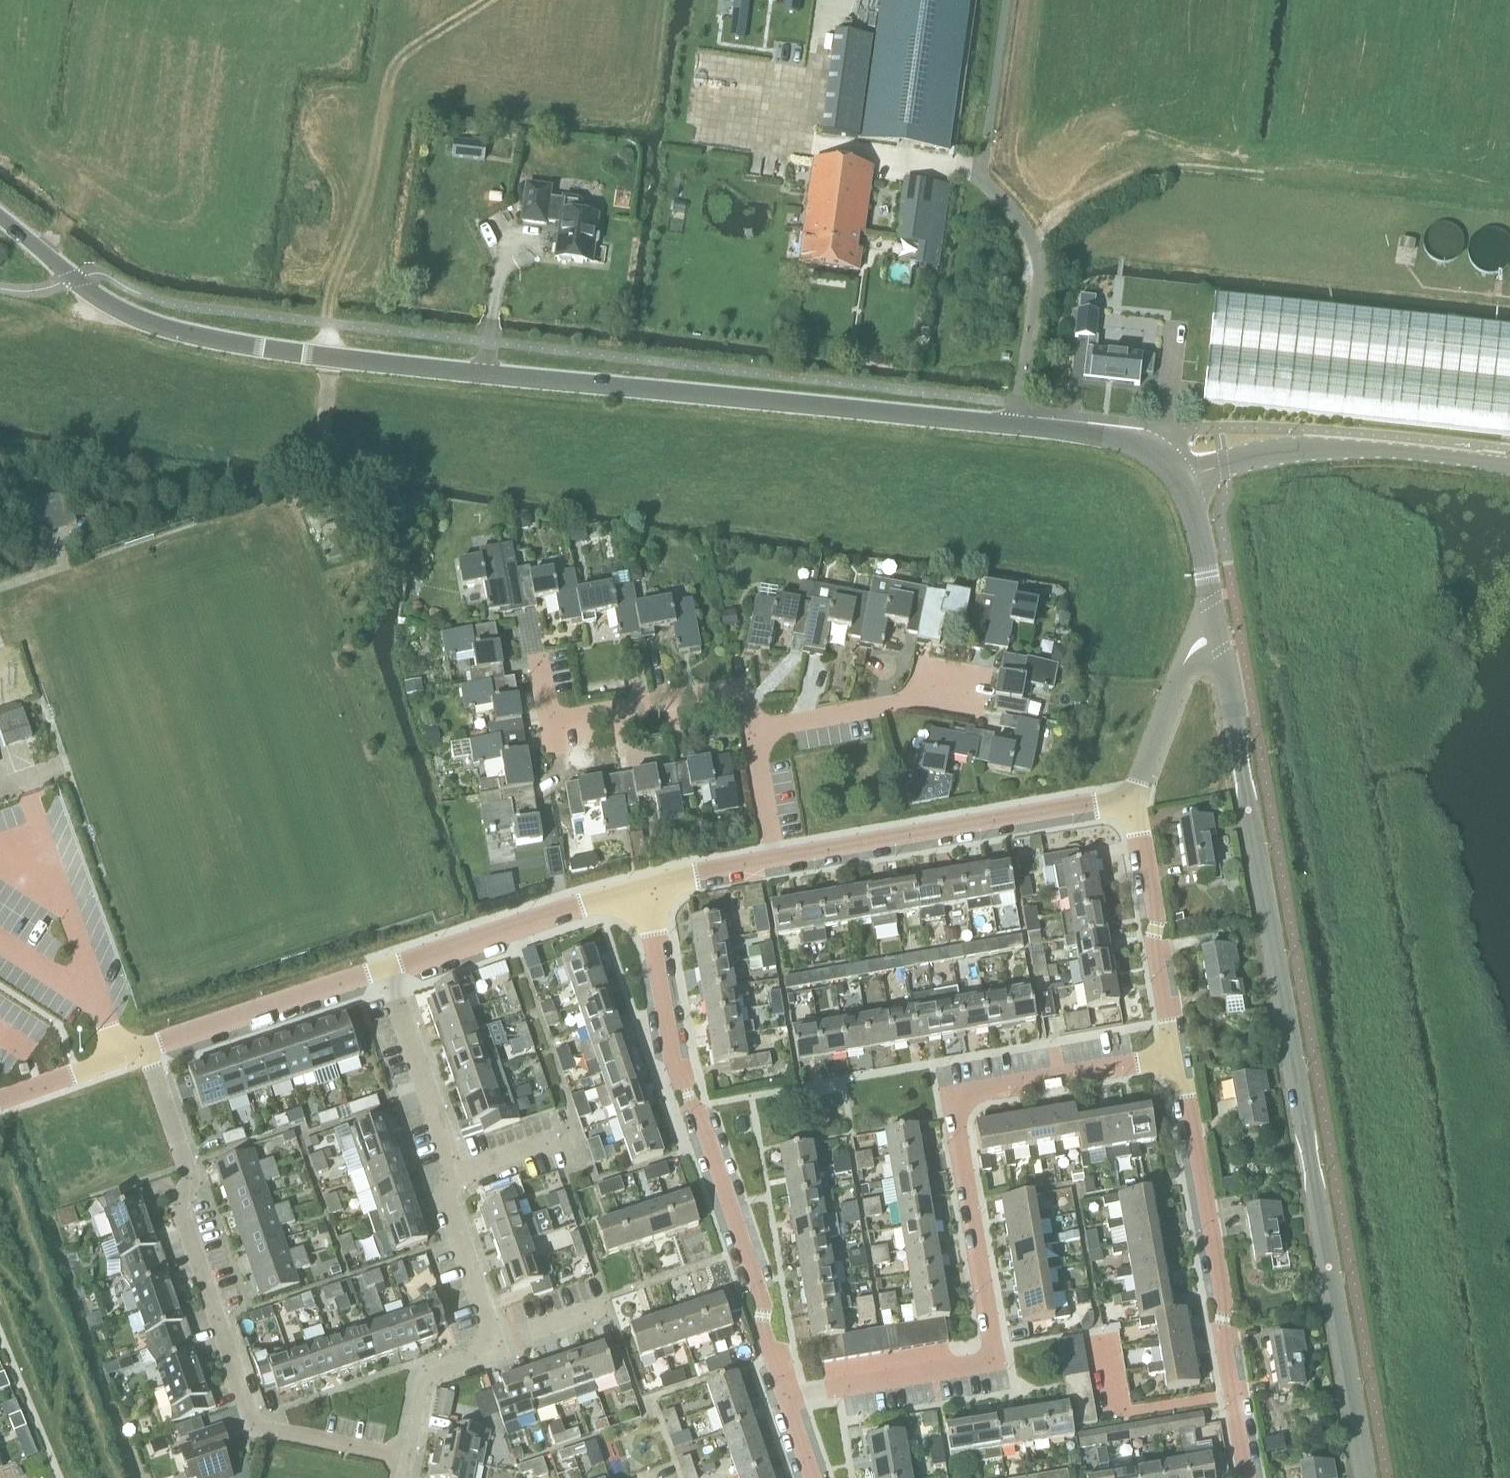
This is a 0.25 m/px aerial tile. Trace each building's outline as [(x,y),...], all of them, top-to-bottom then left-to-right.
[(971,0),(882,0),(862,139),(950,151),(971,0)] [(859,138),(873,37),(836,32),(822,133),(859,138)] [(455,141),(453,157),(484,161),(486,144),(455,141)] [(864,236),(873,168),(812,160),(798,264),(859,272),(862,252),(858,251),(860,236),(864,236)] [(920,244),(917,264),(939,267),(950,185),(905,179),(897,241),(920,244)] [(520,222),(544,225),(544,222),(559,224),(554,259),(589,264),(592,247),(599,244),(600,235),(594,230),(596,217),(577,214),(578,205),(576,201),(562,199),(561,202),(547,200),(549,189),(525,185),(520,222)] [(1463,236),(1462,233),(1459,230),(1457,227),(1453,225),(1450,223),(1446,223),(1442,223),(1439,223),(1435,225),(1432,227),(1429,230),(1427,233),(1425,236),(1424,240),(1424,244),(1425,247),(1426,251),(1428,254),(1430,257),(1433,260),(1437,261),(1440,262),(1444,263),(1448,262),(1452,261),(1455,260),(1458,257),(1461,254),(1463,251),(1464,247),(1464,244),(1464,240),(1463,236)] [(1508,236),(1505,233),(1501,231),(1497,229),(1492,229),(1488,229),(1484,230),(1480,232),(1476,234),(1473,237),(1471,241),(1469,245),(1468,250),(1468,254),(1469,258),(1471,262),(1473,266),(1476,269),(1480,271),(1484,273),(1488,274),(1492,274),(1497,274),(1501,272),(1505,270),(1508,267),(1509,265),(1509,238),(1508,236)] [(1401,239),(1399,251),(1414,253),(1416,242),(1401,239)] [(1216,294),(1205,402),(1509,436),(1509,327),(1216,294)] [(1079,309),(1095,310),(1097,298),(1081,296),(1079,309)] [(1078,311),(1075,337),(1088,339),(1084,380),(1107,383),(1107,381),(1113,382),(1113,383),(1140,386),(1141,375),(1153,376),(1155,357),(1098,351),(1099,338),(1097,338),(1099,313),(1078,311)] [(325,544),(340,539),(336,526),(321,530),(325,544)] [(506,615),(525,611),(518,571),(517,571),(512,545),(480,551),(482,560),(458,564),(462,590),(486,586),(491,612),(505,610),(506,615)] [(410,581),(426,583),(428,570),(412,568),(410,581)] [(529,568),(518,571),(525,611),(539,609),(537,602),(556,598),(561,625),(576,623),(577,627),(584,626),(577,592),(578,592),(574,571),(556,575),(555,575),(555,574),(554,570),(531,575),(530,573),(529,568)] [(862,641),(860,650),(868,652),(869,646),(883,649),(889,622),(907,626),(906,633),(918,636),(919,636),(926,602),(925,602),(927,591),(875,580),(872,596),(869,607),(870,607),(863,641),(862,641)] [(977,630),(973,649),(994,653),(995,648),(1009,651),(1014,624),(1035,628),(1040,603),(1016,598),(1018,588),(986,582),(983,598),(984,598),(977,630)] [(633,586),(615,589),(614,585),(578,592),(577,592),(584,626),(597,623),(595,616),(615,613),(620,639),(634,637),(635,642),(643,641),(636,607),(637,607),(633,586)] [(806,639),(803,654),(811,656),(810,660),(815,661),(816,657),(825,659),(832,626),(850,630),(849,638),(862,641),(863,641),(870,607),(869,607),(872,596),(817,585),(813,605),(814,605),(807,639),(806,639)] [(984,598),(983,598),(982,598),(947,590),(946,594),(927,591),(925,602),(926,602),(919,636),(918,636),(917,644),(925,646),(926,641),(940,644),(945,616),(965,620),(964,628),(977,630),(984,598)] [(814,605),(813,605),(811,604),(778,598),(777,603),(758,599),(747,653),(754,655),(755,650),(770,653),(775,625),(795,629),(793,636),(806,639),(807,639),(814,605)] [(636,607),(643,641),(655,638),(654,631),(674,627),(679,654),(693,651),(694,657),(702,655),(692,601),(674,604),(673,600),(637,607),(636,607)] [(503,680),(503,679),(501,667),(494,626),(440,635),(445,659),(472,654),(475,670),(468,671),(470,685),(471,685),(503,680)] [(1053,689),(1057,666),(1004,655),(993,710),(1026,716),(1029,703),(1022,701),(1025,683),(1053,689)] [(1052,662),(1063,665),(1065,656),(1054,655),(1052,662)] [(490,738),(522,732),(513,678),(503,679),(503,680),(471,685),(470,685),(460,686),(464,711),(492,707),(495,724),(488,725),(490,737),(490,738)] [(408,697),(424,694),(422,681),(406,684),(408,697)] [(0,719),(0,730),(7,748),(33,738),(23,710),(0,719)] [(981,733),(976,760),(988,763),(987,767),(1011,772),(1012,767),(1031,771),(1041,723),(1013,718),(1002,715),(999,728),(1015,731),(1012,747),(993,743),(994,735),(981,733)] [(923,749),(918,772),(913,771),(911,785),(906,787),(909,807),(948,800),(952,777),(945,776),(949,755),(976,760),(981,733),(973,731),(972,738),(931,730),(927,749),(923,749)] [(490,737),(469,741),(474,766),(501,761),(504,779),(497,780),(478,783),(480,796),(499,793),(532,787),(522,732),(490,738),(490,737)] [(679,799),(680,799),(693,797),(692,791),(709,788),(713,814),(737,810),(728,758),(674,767),(679,799)] [(683,819),(680,799),(679,799),(674,767),(620,777),(625,809),(626,809),(638,807),(637,800),(654,797),(659,824),(683,819)] [(629,829),(626,809),(625,809),(620,777),(564,786),(570,819),(583,816),(582,810),(600,806),(604,833),(629,829)] [(541,842),(532,787),(499,793),(501,805),(481,808),(485,833),(512,828),(515,847),(541,842)] [(1213,863),(1208,830),(1214,829),(1213,819),(1180,824),(1188,875),(1204,872),(1206,885),(1223,882),(1220,862),(1213,863)] [(1079,852),(1044,858),(1046,870),(1055,869),(1059,892),(1068,891),(1099,886),(1095,862),(1081,864),(1079,852)] [(991,900),(990,900),(992,910),(1001,908),(999,899),(1014,896),(1009,864),(985,868),(991,900)] [(985,868),(962,872),(967,904),(969,914),(992,910),(990,900),(991,900),(985,868)] [(943,909),(943,908),(967,904),(962,872),(937,876),(943,909)] [(914,881),(919,913),(934,910),(936,919),(945,918),(943,908),(943,909),(937,876),(914,881)] [(896,917),(919,913),(914,881),(890,885),(896,917)] [(890,885),(866,889),(872,921),(874,931),(897,927),(896,917),(890,885)] [(1059,892),(1060,904),(1070,902),(1072,914),(1072,915),(1103,909),(1099,886),(1068,891),(1059,892)] [(849,925),(872,921),(866,889),(843,893),(849,925)] [(825,929),(849,925),(843,893),(819,897),(825,929)] [(801,933),(825,929),(819,897),(796,901),(801,933)] [(777,938),(801,933),(796,901),(771,906),(777,938)] [(757,936),(770,933),(766,907),(753,909),(757,936)] [(1026,922),(1039,920),(1037,908),(1024,910),(1026,922)] [(1061,916),(1065,940),(1107,932),(1103,909),(1072,915),(1072,914),(1061,916)] [(691,922),(695,947),(728,941),(723,916),(691,922)] [(1039,920),(1026,922),(1028,934),(1041,932),(1039,920)] [(1180,936),(1195,933),(1193,920),(1177,923),(1180,936)] [(1107,932),(1065,940),(1067,952),(1078,950),(1080,962),(1111,957),(1107,932)] [(1009,939),(1011,951),(1024,948),(1021,937),(1009,939)] [(1000,953),(1011,951),(1009,939),(998,941),(1000,953)] [(728,941),(695,947),(699,970),(732,964),(729,950),(728,941)] [(988,955),(1000,953),(998,941),(986,943),(988,955)] [(977,957),(988,955),(986,943),(975,945),(977,957)] [(772,945),(759,947),(761,960),(774,958),(772,945)] [(964,959),(977,957),(975,945),(962,947),(964,959)] [(950,949),(952,961),(964,959),(962,947),(950,949)] [(941,963),(952,961),(950,949),(938,951),(941,963)] [(1236,992),(1231,960),(1237,959),(1235,949),(1204,954),(1212,1004),(1227,1002),(1229,1013),(1245,1010),(1242,991),(1236,992)] [(570,984),(601,974),(593,950),(557,962),(560,972),(565,970),(570,984)] [(929,965),(941,963),(938,951),(926,954),(929,965)] [(915,956),(917,968),(929,965),(926,954),(915,956)] [(905,970),(917,968),(915,956),(903,958),(905,970)] [(1034,970),(1047,967),(1045,956),(1032,958),(1034,970)] [(1084,986),(1115,980),(1111,957),(1080,962),(1084,986)] [(774,958),(761,960),(763,971),(776,969),(774,958)] [(894,972),(905,970),(903,958),(892,960),(894,972)] [(879,962),(881,974),(894,972),(892,960),(879,962)] [(870,976),(881,974),(879,962),(868,964),(870,976)] [(703,993),(736,987),(732,964),(699,970),(703,993)] [(858,978),(870,976),(868,964),(856,966),(858,978)] [(846,980),(858,978),(856,966),(844,968),(846,980)] [(1047,967),(1034,970),(1036,981),(1049,979),(1047,967)] [(533,984),(545,979),(541,968),(529,972),(533,984)] [(834,982),(846,980),(844,968),(832,970),(834,982)] [(822,984),(834,982),(832,970),(820,973),(822,984)] [(810,987),(822,984),(820,973),(808,975),(810,987)] [(578,1006),(608,996),(601,974),(570,984),(578,1006)] [(797,977),(799,989),(810,987),(808,975),(797,977)] [(435,1024),(470,1012),(466,999),(477,995),(470,976),(435,988),(439,999),(432,1001),(434,1008),(430,1009),(435,1024)] [(786,991),(799,989),(797,977),(784,979),(786,991)] [(1115,980),(1084,986),(1088,1008),(1084,1009),(1088,1032),(1117,1027),(1113,1006),(1120,1005),(1115,980)] [(508,999),(517,996),(513,984),(504,987),(508,999)] [(703,993),(707,1017),(740,1011),(738,999),(749,997),(747,985),(736,987),(703,993)] [(1030,989),(1007,993),(1012,1025),(1036,1021),(1030,989)] [(945,992),(934,994),(936,1006),(941,1038),(965,1034),(959,1002),(960,1002),(958,990),(945,992)] [(1043,1020),(1056,1018),(1051,991),(1038,994),(1043,1020)] [(780,993),(767,995),(769,1007),(782,1005),(780,993)] [(1007,993),(984,997),(990,1029),(1012,1025),(1007,993)] [(934,994),(910,998),(912,1010),(918,1042),(941,1038),(936,1006),(934,994)] [(517,996),(508,999),(512,1011),(521,1008),(517,996)] [(585,1029),(616,1019),(608,996),(578,1006),(585,1029)] [(960,1002),(959,1002),(965,1034),(990,1029),(984,997),(960,1002)] [(552,1002),(541,1006),(545,1018),(557,1015),(556,1013),(552,1002)] [(782,1005),(769,1007),(771,1019),(785,1017),(783,1005),(782,1005)] [(912,1010),(889,1015),(894,1047),(918,1042),(912,1010)] [(707,1017),(711,1041),(744,1035),(755,1034),(753,1023),(742,1025),(740,1011),(707,1017)] [(445,1041),(476,1030),(470,1012),(435,1024),(439,1037),(444,1035),(445,1041)] [(557,1015),(545,1018),(548,1028),(560,1024),(557,1015)] [(889,1015),(865,1019),(871,1051),(894,1047),(889,1015)] [(322,1027),(335,1067),(365,1058),(358,1037),(354,1038),(347,1019),(322,1027)] [(590,1042),(581,1046),(584,1055),(624,1042),(616,1019),(585,1029),(590,1042)] [(865,1019),(841,1023),(847,1055),(871,1051),(865,1019)] [(841,1023),(818,1027),(823,1059),(847,1055),(841,1023)] [(517,1026),(521,1039),(530,1036),(526,1024),(517,1026)] [(322,1027),(300,1034),(314,1075),(335,1067),(322,1027)] [(818,1027),(793,1032),(799,1064),(823,1059),(818,1027)] [(443,1048),(448,1065),(494,1049),(487,1028),(477,1032),(476,1030),(445,1041),(447,1047),(443,1048)] [(300,1034),(278,1041),(292,1082),(314,1075),(300,1034)] [(759,1070),(757,1057),(748,1059),(744,1035),(711,1041),(715,1066),(731,1063),(733,1075),(759,1070)] [(524,1052),(534,1049),(530,1036),(521,1039),(520,1039),(524,1052)] [(278,1041),(257,1049),(270,1089),(292,1082),(278,1041)] [(624,1042),(584,1055),(587,1064),(596,1061),(601,1075),(632,1064),(624,1042)] [(569,1047),(556,1052),(560,1063),(572,1059),(569,1047)] [(257,1049),(235,1056),(248,1096),(270,1089),(257,1049)] [(458,1078),(460,1084),(501,1070),(494,1049),(448,1065),(453,1080),(458,1078)] [(1208,1053),(1196,1054),(1198,1070),(1210,1068),(1208,1053)] [(757,1057),(759,1070),(773,1068),(771,1055),(757,1057)] [(209,1064),(223,1105),(248,1096),(235,1056),(209,1064)] [(572,1059),(560,1063),(564,1074),(576,1070),(572,1059)] [(198,1113),(223,1105),(209,1064),(189,1071),(191,1077),(196,1091),(191,1092),(198,1113)] [(605,1087),(596,1090),(599,1100),(639,1086),(632,1064),(601,1075),(605,1087)] [(536,1080),(544,1078),(540,1065),(532,1068),(536,1080)] [(28,1066),(20,1068),(23,1076),(30,1074),(28,1066)] [(457,1091),(462,1105),(498,1093),(508,1089),(501,1070),(460,1084),(462,1089),(457,1091)] [(1242,1132),(1268,1127),(1262,1095),(1268,1094),(1265,1076),(1233,1082),(1242,1132)] [(191,1077),(176,1082),(183,1103),(194,1099),(191,1092),(196,1091),(191,1077)] [(544,1078),(536,1080),(540,1093),(548,1090),(544,1078)] [(603,1111),(612,1108),(616,1120),(647,1109),(639,1086),(599,1100),(603,1111)] [(498,1093),(462,1105),(467,1120),(472,1119),(474,1125),(481,1123),(485,1134),(519,1123),(508,1089),(498,1093)] [(576,1108),(588,1104),(584,1094),(572,1098),(576,1108)] [(375,1097),(349,1107),(353,1116),(379,1107),(375,1097)] [(588,1104),(576,1108),(580,1121),(592,1117),(588,1104)] [(1076,1107),(1050,1112),(1056,1144),(1053,1145),(1055,1160),(1065,1158),(1062,1143),(1080,1140),(1081,1140),(1078,1121),(1076,1107)] [(616,1120),(624,1143),(655,1133),(647,1109),(616,1120)] [(1151,1109),(1126,1113),(1132,1145),(1129,1146),(1131,1158),(1132,1161),(1141,1160),(1139,1144),(1156,1141),(1151,1109)] [(335,1111),(327,1114),(330,1124),(339,1121),(335,1111)] [(1050,1112),(1025,1116),(1031,1149),(1028,1149),(1031,1164),(1041,1162),(1038,1147),(1053,1145),(1056,1144),(1050,1112)] [(1126,1113),(1102,1117),(1107,1149),(1104,1150),(1107,1166),(1117,1164),(1116,1161),(1131,1158),(1129,1146),(1132,1145),(1126,1113)] [(327,1114),(317,1117),(321,1127),(330,1124),(327,1114)] [(286,1116),(280,1118),(283,1127),(289,1125),(286,1116)] [(1025,1116),(1001,1120),(1006,1153),(1004,1153),(1006,1168),(1016,1166),(1014,1151),(1028,1149),(1031,1149),(1025,1116)] [(1102,1117),(1078,1121),(1081,1140),(1080,1140),(1082,1152),(1079,1153),(1083,1170),(1093,1168),(1090,1153),(1104,1150),(1107,1149),(1102,1117)] [(280,1118),(274,1120),(277,1129),(283,1127),(280,1118)] [(358,1151),(393,1139),(386,1118),(350,1130),(358,1151)] [(989,1156),(1003,1153),(1004,1153),(1006,1153),(1001,1120),(976,1125),(982,1157),(980,1157),(983,1173),(992,1171),(989,1156)] [(917,1128),(886,1133),(890,1158),(922,1153),(917,1128)] [(242,1130),(232,1133),(235,1143),(245,1140),(242,1130)] [(232,1133),(222,1136),(225,1146),(235,1143),(232,1133)] [(655,1133),(624,1143),(632,1166),(663,1155),(655,1133)] [(365,1172),(400,1160),(393,1139),(358,1151),(365,1172)] [(591,1154),(603,1150),(599,1139),(587,1143),(591,1154)] [(785,1175),(817,1170),(813,1145),(781,1150),(785,1175)] [(603,1150),(591,1154),(595,1166),(607,1162),(603,1150)] [(254,1151),(216,1164),(224,1187),(277,1169),(274,1159),(258,1164),(254,1151)] [(872,1152),(855,1155),(857,1164),(858,1163),(859,1163),(873,1162),(872,1152)] [(313,1166),(326,1162),(323,1153),(310,1158),(313,1166)] [(922,1153),(890,1158),(895,1183),(926,1178),(922,1153)] [(848,1156),(832,1159),(833,1167),(834,1167),(835,1167),(850,1165),(848,1156)] [(372,1192),(407,1180),(400,1160),(365,1172),(372,1192)] [(326,1162),(313,1166),(316,1175),(329,1171),(326,1162)] [(858,1163),(857,1164),(860,1183),(863,1183),(862,1172),(875,1170),(873,1162),(859,1163),(858,1163)] [(654,1168),(658,1181),(671,1177),(667,1164),(654,1168)] [(834,1167),(833,1167),(835,1176),(851,1173),(850,1165),(835,1167),(834,1167)] [(648,1185),(658,1181),(654,1168),(643,1172),(648,1185)] [(277,1169),(224,1187),(232,1209),(269,1196),(265,1184),(281,1178),(277,1169)] [(789,1199),(821,1193),(817,1170),(785,1175),(789,1199)] [(609,1182),(613,1195),(625,1191),(621,1178),(609,1182)] [(926,1178),(895,1183),(899,1206),(930,1202),(926,1178)] [(379,1213),(414,1201),(407,1180),(372,1192),(379,1213)] [(601,1199),(613,1195),(609,1182),(597,1186),(601,1199)] [(487,1233),(492,1231),(492,1230),(522,1220),(516,1200),(519,1199),(515,1186),(486,1196),(490,1207),(484,1209),(487,1216),(482,1217),(487,1233)] [(141,1187),(98,1202),(98,1203),(105,1213),(113,1237),(150,1224),(142,1202),(146,1201),(141,1187)] [(556,1195),(549,1198),(553,1210),(560,1207),(569,1204),(565,1192),(556,1195)] [(1122,1223),(1156,1217),(1151,1192),(1119,1197),(1118,1196),(1103,1199),(1105,1208),(1119,1205),(1122,1221),(1122,1223)] [(793,1222),(825,1217),(821,1193),(789,1199),(793,1222)] [(327,1207),(340,1203),(337,1194),(324,1198),(327,1207)] [(666,1203),(676,1233),(699,1225),(690,1195),(666,1203)] [(269,1196),(232,1209),(232,1211),(239,1230),(292,1212),(289,1203),(273,1209),(270,1197),(269,1196)] [(1002,1202),(1006,1227),(1039,1221),(1039,1222),(1054,1220),(1052,1212),(1037,1214),(1034,1197),(1002,1202)] [(879,1199),(863,1202),(865,1210),(866,1210),(881,1208),(879,1199)] [(379,1213),(370,1216),(377,1236),(386,1233),(421,1221),(414,1201),(379,1213)] [(930,1202),(899,1206),(902,1229),(934,1224),(930,1202)] [(340,1203),(327,1207),(330,1216),(343,1212),(340,1203)] [(643,1211),(653,1241),(676,1233),(666,1203),(643,1211)] [(569,1204),(560,1207),(565,1220),(574,1217),(569,1204)] [(840,1207),(841,1215),(858,1212),(857,1204),(840,1207)] [(1257,1264),(1283,1259),(1277,1226),(1283,1225),(1280,1207),(1248,1213),(1257,1264)] [(866,1210),(865,1210),(866,1218),(882,1215),(881,1208),(866,1210)] [(629,1249),(653,1241),(643,1211),(619,1219),(629,1249)] [(247,1253),(284,1240),(280,1228),(296,1223),(292,1212),(239,1230),(247,1253)] [(841,1227),(860,1224),(858,1212),(841,1215),(839,1215),(841,1227)] [(492,1231),(499,1251),(530,1241),(540,1237),(533,1216),(522,1220),(492,1230),(492,1231)] [(797,1245),(829,1240),(825,1217),(793,1222),(797,1245)] [(1109,1232),(1124,1230),(1126,1244),(1127,1247),(1160,1241),(1156,1217),(1122,1223),(1122,1221),(1107,1223),(1109,1232)] [(607,1257),(629,1249),(619,1219),(597,1226),(607,1257)] [(377,1236),(373,1237),(382,1261),(410,1251),(409,1249),(428,1242),(421,1221),(386,1233),(377,1236)] [(1039,1221),(1006,1227),(1010,1251),(1043,1246),(1043,1248),(1058,1245),(1058,1243),(1080,1240),(1078,1233),(1057,1236),(1042,1239),(1039,1222),(1039,1221)] [(122,1276),(166,1261),(161,1245),(157,1246),(150,1224),(113,1237),(121,1260),(122,1276)] [(934,1224),(902,1229),(906,1252),(938,1248),(934,1224)] [(1089,1253),(1100,1251),(1097,1231),(1085,1233),(1089,1253)] [(574,1248),(583,1245),(579,1233),(570,1236),(574,1248)] [(341,1248),(354,1244),(351,1235),(338,1239),(341,1248)] [(284,1240),(247,1253),(254,1276),(307,1257),(304,1248),(289,1253),(284,1240)] [(801,1269),(833,1263),(829,1240),(797,1245),(801,1269)] [(536,1261),(530,1242),(530,1241),(499,1251),(505,1271),(506,1272),(536,1261)] [(1112,1257),(1128,1254),(1131,1269),(1131,1271),(1164,1266),(1160,1241),(1127,1247),(1126,1244),(1111,1247),(1112,1257)] [(354,1244),(341,1248),(344,1257),(357,1253),(354,1244)] [(583,1245),(574,1248),(579,1261),(587,1258),(583,1245)] [(1010,1251),(1014,1274),(1047,1269),(1048,1272),(1062,1270),(1061,1261),(1046,1264),(1043,1248),(1043,1246),(1010,1251)] [(887,1247),(871,1250),(872,1257),(873,1258),(889,1256),(889,1255),(887,1247)] [(938,1248),(906,1252),(910,1275),(942,1271),(938,1248)] [(865,1250),(847,1253),(849,1262),(863,1260),(866,1259),(865,1250)] [(1102,1251),(1100,1251),(1089,1253),(1091,1264),(1104,1262),(1102,1251)] [(889,1256),(873,1258),(874,1267),(891,1264),(889,1256)] [(307,1257),(254,1276),(255,1276),(262,1298),(300,1285),(295,1272),(311,1267),(307,1257)] [(863,1260),(849,1262),(851,1271),(868,1268),(866,1260),(866,1259),(863,1260)] [(166,1261),(122,1276),(122,1277),(131,1289),(139,1312),(176,1300),(168,1278),(172,1277),(166,1261)] [(506,1272),(505,1271),(501,1272),(506,1288),(511,1286),(513,1292),(531,1286),(535,1298),(554,1291),(549,1279),(543,1281),(536,1261),(506,1272)] [(801,1269),(805,1293),(837,1287),(833,1263),(801,1269)] [(1117,1281),(1133,1279),(1135,1294),(1136,1296),(1168,1291),(1164,1266),(1131,1271),(1131,1269),(1115,1271),(1117,1281)] [(1047,1269),(1014,1274),(1019,1300),(1051,1294),(1052,1295),(1072,1292),(1071,1284),(1050,1287),(1048,1272),(1047,1269)] [(371,1274),(375,1286),(384,1283),(380,1271),(371,1274)] [(942,1271),(910,1275),(914,1300),(946,1295),(942,1271)] [(367,1289),(375,1286),(371,1274),(362,1277),(367,1289)] [(331,1287),(336,1300),(345,1297),(340,1284),(331,1287)] [(327,1303),(336,1300),(331,1287),(323,1290),(327,1303)] [(837,1287),(805,1293),(809,1316),(841,1311),(841,1312),(852,1310),(850,1299),(839,1301),(837,1287)] [(406,1311),(418,1346),(439,1339),(436,1330),(447,1327),(434,1289),(433,1290),(433,1291),(406,1311)] [(1137,1303),(1140,1322),(1154,1319),(1154,1318),(1172,1316),(1172,1314),(1168,1291),(1136,1296),(1135,1294),(1120,1296),(1121,1305),(1137,1303)] [(1076,1294),(1078,1306),(1089,1304),(1087,1293),(1076,1294)] [(896,1294),(879,1296),(881,1305),(897,1302),(896,1294)] [(1054,1312),(1052,1298),(1052,1295),(1051,1294),(1019,1300),(1023,1325),(1055,1319),(1055,1321),(1070,1318),(1069,1310),(1054,1312)] [(946,1295),(914,1300),(918,1322),(918,1323),(920,1323),(933,1321),(945,1319),(950,1318),(946,1295)] [(710,1336),(713,1335),(733,1329),(723,1297),(700,1305),(710,1336)] [(873,1297),(856,1300),(858,1309),(875,1306),(873,1297)] [(292,1301),(296,1313),(305,1310),(301,1298),(292,1301)] [(148,1352),(192,1337),(187,1321),(183,1322),(176,1300),(139,1312),(147,1336),(147,1351),(148,1352)] [(287,1316),(296,1313),(292,1301),(283,1304),(287,1316)] [(897,1302),(881,1305),(882,1314),(899,1311),(897,1302)] [(687,1344),(710,1336),(700,1305),(677,1313),(687,1344)] [(875,1306),(858,1309),(859,1317),(876,1315),(875,1306)] [(398,1353),(418,1346),(406,1311),(386,1318),(398,1353)] [(841,1311),(809,1316),(813,1341),(818,1340),(830,1338),(842,1336),(845,1336),(845,1335),(841,1312),(841,1311)] [(1142,1330),(1156,1328),(1158,1341),(1159,1342),(1191,1337),(1187,1312),(1172,1314),(1172,1316),(1154,1318),(1154,1319),(1140,1322),(1142,1330)] [(653,1320),(666,1359),(675,1356),(673,1349),(687,1344),(677,1313),(653,1320)] [(378,1360),(398,1353),(386,1318),(366,1325),(378,1360)] [(945,1319),(933,1321),(937,1345),(949,1343),(945,1319)] [(640,1359),(655,1355),(657,1362),(666,1359),(653,1320),(630,1328),(640,1359)] [(933,1321),(920,1323),(925,1347),(937,1345),(933,1321)] [(918,1322),(908,1324),(913,1349),(925,1347),(920,1323),(918,1323),(918,1322)] [(908,1324),(896,1326),(900,1351),(913,1349),(908,1324)] [(359,1367),(378,1360),(366,1325),(347,1331),(359,1367)] [(896,1326),(884,1328),(888,1353),(900,1351),(896,1326)] [(881,1329),(879,1329),(882,1354),(885,1354),(888,1353),(884,1328),(881,1329)] [(879,1329),(866,1331),(871,1356),(882,1354),(879,1329)] [(339,1373),(359,1367),(347,1331),(327,1338),(339,1373)] [(866,1331),(854,1333),(858,1358),(871,1356),(866,1331)] [(845,1336),(842,1336),(847,1360),(858,1358),(854,1333),(845,1335),(845,1336)] [(842,1336),(830,1338),(834,1362),(847,1360),(842,1336)] [(165,1388),(201,1376),(194,1354),(197,1352),(192,1337),(148,1352),(157,1365),(165,1388)] [(1144,1352),(1160,1350),(1163,1365),(1163,1367),(1196,1361),(1191,1337),(1159,1342),(1158,1341),(1143,1343),(1144,1352)] [(1304,1380),(1298,1348),(1304,1347),(1303,1337),(1271,1342),(1280,1393),(1295,1390),(1297,1402),(1313,1399),(1310,1379),(1304,1380)] [(319,1380),(339,1373),(327,1338),(307,1345),(319,1380)] [(830,1338),(818,1340),(822,1364),(834,1362),(830,1338)] [(1061,1354),(1085,1350),(1083,1338),(1059,1342),(1061,1354)] [(299,1387),(319,1380),(307,1345),(287,1352),(299,1387)] [(584,1353),(594,1384),(614,1378),(618,1389),(630,1385),(618,1349),(607,1353),(605,1346),(584,1353)] [(1063,1367),(1087,1363),(1085,1350),(1061,1354),(1063,1367)] [(299,1387),(287,1352),(253,1353),(253,1351),(251,1352),(264,1389),(275,1385),(278,1394),(299,1387)] [(563,1360),(577,1401),(597,1395),(593,1385),(594,1384),(584,1353),(563,1360)] [(718,1359),(722,1371),(732,1368),(728,1356),(718,1359)] [(710,1375),(722,1371),(718,1359),(706,1363),(710,1375)] [(543,1367),(557,1408),(577,1401),(563,1360),(543,1367)] [(1167,1392),(1200,1386),(1196,1361),(1163,1367),(1163,1365),(1147,1367),(1149,1376),(1164,1373),(1167,1392)] [(1065,1379),(1089,1375),(1087,1363),(1063,1367),(1065,1379)] [(536,1415),(557,1408),(543,1367),(522,1374),(536,1415)] [(673,1375),(676,1387),(687,1383),(683,1371),(673,1375)] [(492,1392),(502,1420),(504,1426),(516,1422),(536,1415),(522,1374),(501,1381),(503,1388),(492,1392)] [(664,1391),(676,1387),(673,1375),(660,1379),(664,1391)] [(715,1409),(746,1399),(738,1375),(707,1385),(715,1409)] [(1067,1391),(1092,1387),(1089,1375),(1065,1379),(1067,1391)] [(201,1376),(165,1388),(172,1410),(172,1422),(173,1423),(216,1409),(212,1395),(208,1396),(201,1376)] [(0,1384),(0,1392),(11,1388),(8,1381),(0,1384)] [(1069,1404),(1094,1400),(1092,1387),(1067,1391),(1069,1404)] [(441,1392),(437,1416),(451,1418),(455,1394),(441,1392)] [(746,1399),(715,1409),(723,1432),(754,1422),(746,1399)] [(1071,1416),(1096,1412),(1094,1400),(1069,1404),(1070,1406),(1069,1406),(1071,1416)] [(1069,1406),(1044,1411),(1049,1442),(1074,1438),(1072,1428),(1073,1428),(1071,1416),(1069,1406)] [(662,1415),(665,1426),(678,1421),(674,1410),(662,1415)] [(1024,1446),(1049,1442),(1044,1411),(1019,1415),(1024,1446)] [(1071,1416),(1073,1428),(1098,1424),(1096,1412),(1071,1416)] [(21,1413),(9,1418),(12,1426),(24,1421),(21,1413)] [(1001,1450),(1024,1446),(1019,1415),(995,1419),(1001,1450)] [(1178,1419),(1180,1432),(1205,1428),(1203,1415),(1178,1419)] [(995,1419),(971,1423),(976,1455),(977,1463),(1001,1460),(1000,1451),(1001,1450),(995,1419)] [(1156,1437),(1180,1432),(1178,1419),(1153,1423),(1156,1437)] [(597,1434),(610,1430),(607,1420),(594,1425),(597,1434)] [(24,1421),(12,1426),(15,1433),(27,1428),(24,1421)] [(678,1421),(665,1426),(670,1438),(682,1434),(678,1421)] [(754,1422),(723,1432),(724,1434),(725,1438),(731,1456),(762,1446),(759,1438),(754,1424),(754,1422)] [(951,1459),(976,1455),(971,1423),(945,1427),(951,1459)] [(1131,1441),(1156,1437),(1153,1423),(1129,1427),(1131,1441)] [(225,1456),(232,1454),(223,1427),(190,1438),(193,1446),(181,1450),(191,1477),(233,1477),(225,1456)] [(439,1436),(435,1458),(476,1466),(483,1468),(486,1454),(490,1433),(463,1427),(460,1440),(439,1436)] [(1106,1445),(1131,1441),(1129,1427),(1104,1431),(1106,1445)] [(565,1434),(569,1443),(581,1439),(578,1430),(565,1434)] [(1081,1449),(1106,1445),(1104,1431),(1079,1436),(1081,1449)] [(872,1465),(908,1459),(904,1433),(868,1440),(872,1465)] [(552,1438),(555,1448),(569,1443),(565,1434),(552,1438)] [(931,1455),(943,1453),(941,1441),(929,1443),(931,1455)] [(571,1450),(574,1459),(587,1454),(584,1446),(571,1450)] [(731,1456),(731,1457),(738,1477),(742,1477),(770,1469),(762,1447),(762,1446),(731,1456)] [(562,1463),(574,1459),(571,1450),(559,1454),(562,1463)] [(943,1453),(931,1455),(933,1467),(946,1465),(943,1453)] [(1185,1463),(1188,1477),(1230,1477),(1226,1456),(1212,1458),(1211,1453),(1199,1455),(1200,1461),(1185,1463)] [(682,1473),(695,1469),(691,1457),(678,1461),(682,1473)] [(476,1466),(435,1458),(431,1477),(474,1477),(476,1466)] [(908,1459),(872,1465),(874,1477),(911,1477),(908,1459)] [(533,1473),(535,1477),(541,1477),(548,1476),(542,1460),(531,1463),(534,1472),(533,1473)] [(520,1477),(533,1473),(534,1472),(531,1463),(518,1468),(517,1468),(520,1477)] [(1185,1463),(1161,1467),(1162,1477),(1188,1477),(1185,1463)] [(1333,1465),(1302,1470),(1304,1477),(1335,1477),(1333,1465)] [(1099,1477),(1112,1477),(1112,1476),(1110,1467),(1099,1469),(1101,1477),(1099,1477)] [(1161,1467),(1136,1472),(1137,1477),(1162,1477),(1161,1467)] [(682,1473),(684,1477),(698,1477),(695,1469),(682,1473)] [(742,1477),(773,1477),(770,1470),(770,1469),(742,1477)]
